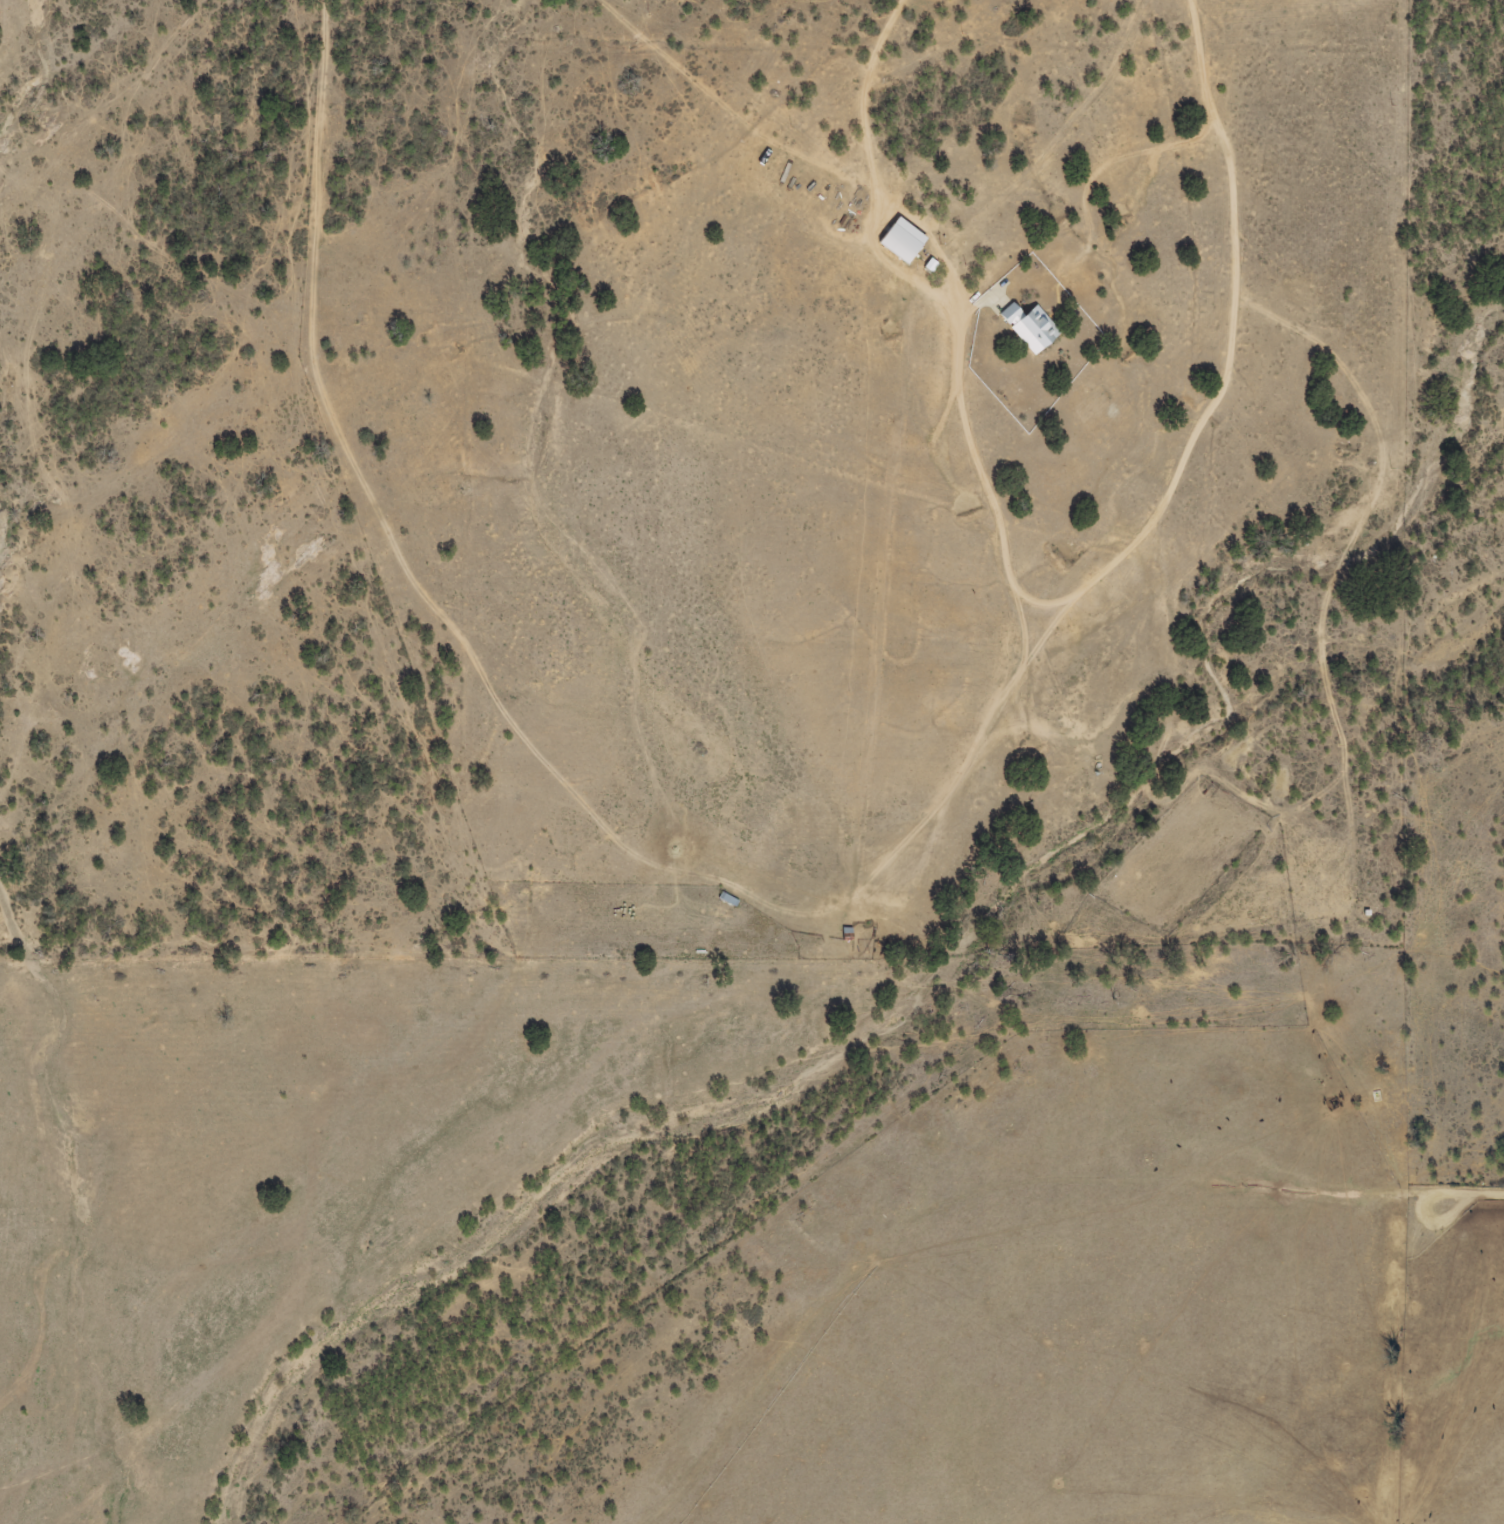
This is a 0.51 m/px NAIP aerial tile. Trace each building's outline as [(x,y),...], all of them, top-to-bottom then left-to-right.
[(932,239),(900,216),(881,245),(912,267),(932,239)] [(1064,335),(1039,306),(1027,316),(1015,303),(1000,316),(1037,358),(1064,335)]
